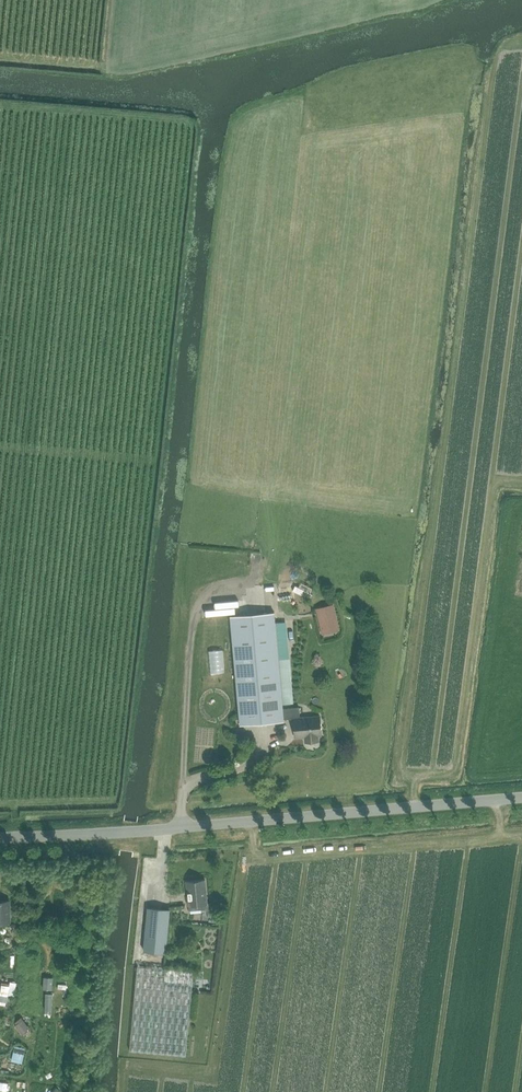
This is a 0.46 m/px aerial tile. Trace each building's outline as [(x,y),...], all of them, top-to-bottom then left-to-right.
[(297,581),(293,592),(308,598),(311,592),(304,589),(306,584),(297,581)] [(332,606),(318,609),(323,628),(337,625),(332,606)] [(275,611),(231,615),(240,725),(284,721),(285,721),(284,719),(283,708),(275,611)] [(299,707),(283,708),(284,719),(294,718),(296,737),(305,736),(306,742),(318,741),(318,735),(322,735),(320,716),(300,718),(299,707)] [(205,879),(187,881),(189,910),(213,908),(212,902),(207,902),(205,879)] [(11,936),(10,901),(0,901),(0,937),(11,936)] [(166,953),(170,909),(148,907),(144,951),(166,953)] [(138,966),(130,1050),(187,1055),(194,971),(138,966)] [(17,1024),(15,1025),(22,1034),(30,1028),(21,1017),(15,1022),(17,1024)]
